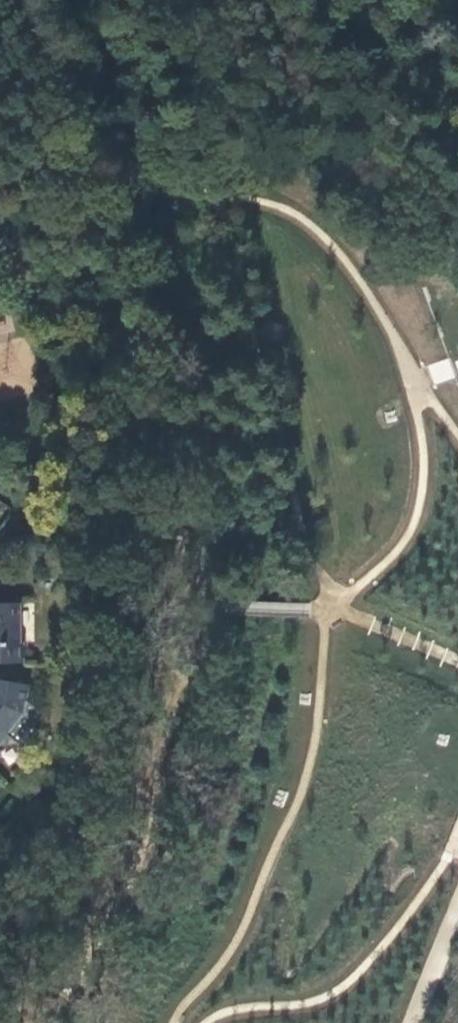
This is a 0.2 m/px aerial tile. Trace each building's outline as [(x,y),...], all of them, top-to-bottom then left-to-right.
[(21,664),(20,642),(16,642),(15,603),(0,603),(0,665),(21,664)] [(0,680),(0,756),(12,740),(8,737),(26,716),(30,685),(0,680)]
